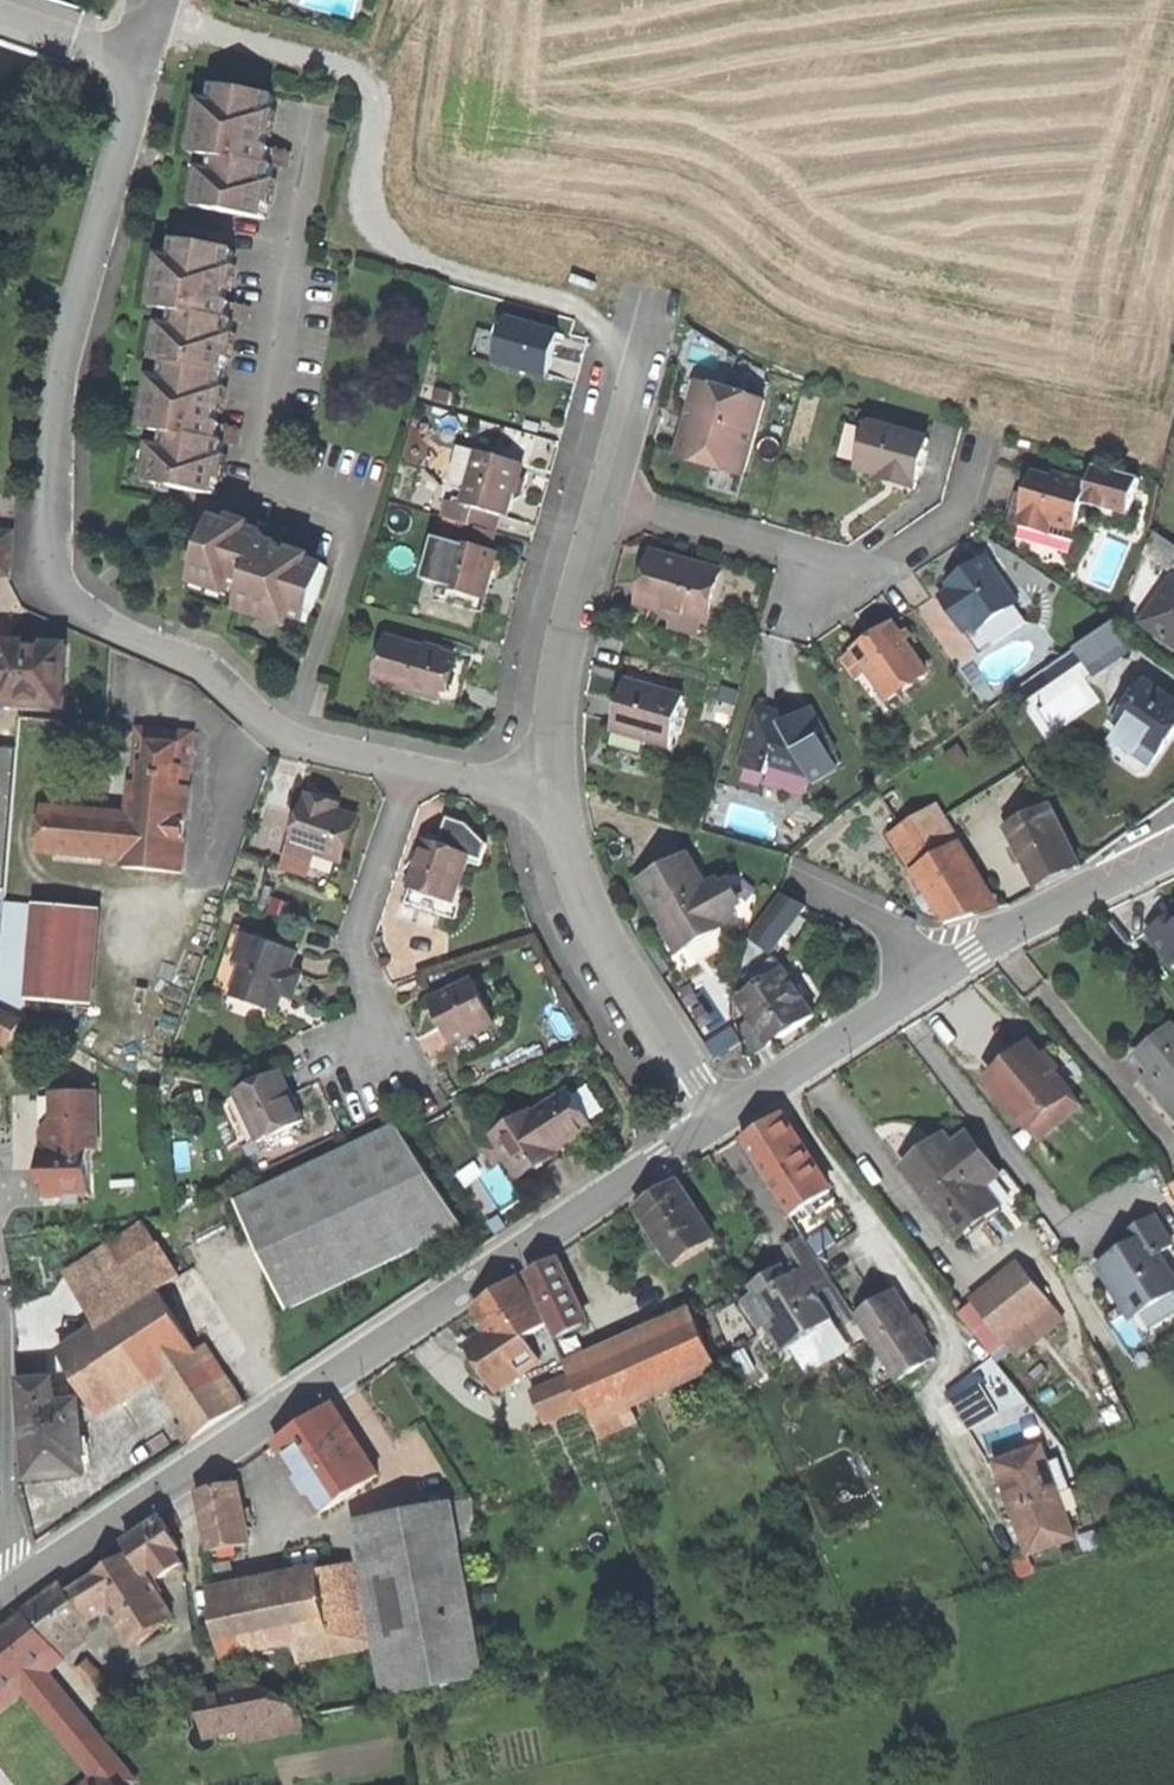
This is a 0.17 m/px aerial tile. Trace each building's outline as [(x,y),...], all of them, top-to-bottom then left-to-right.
[(205,210),(265,220),(274,167),(284,169),(285,160),(286,152),(265,149),(275,98),(215,87),(210,118),(203,156),(215,159),(212,173),(205,210)] [(191,154),(203,156),(210,118),(199,116),(191,154)] [(194,208),(205,210),(212,173),(201,170),(194,208)] [(161,485),(218,495),(226,442),(236,444),(237,437),(239,429),(217,424),(236,321),(245,323),(246,315),(247,307),(227,303),(236,252),(177,241),(172,272),(165,310),(177,312),(175,326),(168,363),(163,393),(156,432),(168,433),(165,448),(158,484),(161,485)] [(154,308),(165,310),(172,272),(160,270),(154,308)] [(497,363),(549,378),(554,358),(559,342),(547,339),(550,330),(509,319),(497,363)] [(157,360),(168,363),(175,326),(164,324),(157,360)] [(561,333),(550,330),(547,339),(559,342),(561,333)] [(681,455),(746,473),(766,402),(701,383),(693,412),(682,451),(681,455)] [(144,430),(156,432),(163,393),(151,390),(144,430)] [(915,484),(918,484),(930,440),(861,421),(848,467),(869,473),(883,477),(887,478),(887,476),(915,484)] [(147,483),(158,484),(165,448),(154,446),(147,483)] [(471,480),(479,451),(463,447),(455,475),(471,480)] [(471,480),(465,504),(503,515),(510,517),(518,488),(525,464),(479,451),(471,480)] [(1089,486),(1084,504),(1129,517),(1141,479),(1095,466),(1089,486)] [(1076,532),(1084,504),(1089,486),(1069,479),(1067,486),(1057,483),(1057,481),(1054,480),(1035,474),(1028,497),(1019,495),(1015,508),(1011,525),(1049,536),(1052,525),(1076,532)] [(913,490),(915,484),(887,476),(887,478),(883,477),(882,481),(913,490)] [(1055,476),(1054,480),(1057,481),(1057,483),(1067,486),(1069,479),(1055,476)] [(498,533),(503,515),(465,504),(449,500),(444,518),(446,519),(462,523),(498,533)] [(280,614),(309,623),(329,566),(278,549),(286,526),(278,523),(271,520),(267,533),(216,516),(197,573),(233,585),(247,590),(243,601),(280,614)] [(441,537),(456,542),(462,523),(446,519),(441,537)] [(462,523),(456,542),(492,552),(498,533),(462,523)] [(1160,533),(1151,552),(1173,567),(1173,542),(1160,533)] [(423,580),(444,586),(456,542),(441,537),(436,536),(423,580)] [(492,552),(456,542),(444,586),(440,601),(483,613),(493,578),(500,554),(492,552)] [(721,573),(659,556),(652,582),(646,605),(651,606),(648,621),(697,635),(701,620),(707,622),(721,573)] [(950,586),(952,589),(940,597),(977,650),(1018,622),(1024,618),(1016,606),(1018,604),(988,560),(968,573),(950,586)] [(229,596),(233,585),(197,573),(193,584),(229,596)] [(1173,643),(1173,586),(1147,623),(1156,628),(1155,630),(1173,643)] [(276,625),(280,614),(243,601),(239,612),(276,625)] [(1024,618),(1018,622),(1022,628),(1028,624),(1024,618)] [(1022,628),(1018,622),(977,650),(980,656),(1022,628)] [(1090,666),(1129,640),(1117,622),(1078,649),(1090,666)] [(869,672),(889,701),(928,675),(895,625),(877,638),(855,652),(856,653),(869,672)] [(376,682),(383,684),(397,639),(390,637),(376,682)] [(466,686),(473,661),(397,639),(383,684),(460,706),(466,686)] [(65,709),(67,646),(4,643),(4,655),(3,666),(0,666),(0,682),(3,683),(2,706),(65,709)] [(860,678),(869,672),(856,653),(847,659),(860,678)] [(1173,737),(1173,699),(1148,681),(1116,726),(1121,730),(1113,741),(1152,768),(1173,737)] [(645,739),(672,746),(686,698),(629,682),(623,703),(617,723),(647,731),(645,739)] [(815,783),(838,770),(831,755),(837,751),(814,709),(785,725),(776,722),(773,717),(769,709),(760,707),(742,766),(769,775),(772,765),(811,776),(815,783)] [(713,724),(730,729),(734,714),(718,709),(713,724)] [(615,730),(645,739),(647,731),(617,723),(615,730)] [(194,735),(140,729),(135,783),(132,782),(128,822),(44,814),(41,852),(124,859),(123,867),(183,873),(192,788),(188,788),(189,776),(194,735)] [(7,892),(19,750),(15,749),(14,754),(0,753),(0,892),(7,892)] [(287,861),(334,877),(355,816),(339,811),(328,807),(330,801),(310,794),(287,861)] [(336,803),(330,801),(328,807),(339,811),(342,805),(336,803)] [(914,871),(961,842),(938,806),(901,830),(891,836),(914,871)] [(1041,888),(1082,868),(1051,806),(1010,827),(1023,853),(1041,888)] [(449,817),(439,845),(471,856),(469,862),(481,866),(489,844),(470,824),(449,817)] [(415,875),(411,888),(455,903),(469,862),(471,856),(439,845),(427,841),(415,875)] [(1002,908),(961,842),(914,871),(946,924),(1002,908)] [(681,951),(728,924),(727,922),(709,890),(689,857),(642,883),(660,914),(681,951)] [(718,884),(709,890),(727,922),(738,915),(740,902),(732,889),(718,884)] [(455,903),(411,888),(406,902),(457,920),(462,905),(455,903)] [(788,897),(755,940),(768,951),(803,905),(788,897)] [(29,1001),(37,905),(6,903),(3,952),(0,990),(0,1006),(25,1020),(27,1022),(29,1001)] [(37,905),(29,1001),(78,1005),(85,908),(37,905)] [(1169,916),(1149,930),(1172,963),(1173,962),(1173,913),(1169,916)] [(235,964),(245,934),(248,928),(237,924),(214,989),(232,996),(241,967),(235,964)] [(241,967),(232,996),(278,1012),(284,994),(295,997),(299,986),(303,974),(293,970),(299,953),(245,934),(235,964),(241,967)] [(768,951),(755,940),(747,964),(759,961),(768,951)] [(802,1025),(815,1016),(777,959),(749,977),(757,989),(740,1000),(753,1019),(739,1029),(756,1055),(788,1035),(802,1025)] [(454,1045),(496,1023),(476,981),(432,1001),(444,1026),(454,1045)] [(13,1042),(25,1020),(0,1006),(0,1036),(13,1042)] [(1137,1053),(1151,1070),(1158,1078),(1150,1085),(1165,1104),(1173,1097),(1173,1098),(1173,1024),(1173,1023),(1154,1039),(1137,1053)] [(990,1080),(1041,1139),(1082,1104),(1056,1073),(1048,1064),(1032,1045),(1012,1061),(990,1080)] [(1054,1059),(1048,1064),(1056,1073),(1062,1068),(1054,1059)] [(1143,1077),(1150,1085),(1158,1078),(1151,1070),(1143,1077)] [(237,1092),(239,1096),(258,1138),(260,1142),(306,1121),(293,1094),(283,1071),(237,1092)] [(562,1159),(558,1151),(594,1128),(571,1090),(533,1114),(531,1111),(493,1135),(495,1138),(482,1146),(494,1166),(508,1157),(524,1183),(546,1169),(562,1159)] [(50,1140),(50,1151),(89,1150),(97,1150),(95,1094),(56,1095),(57,1128),(49,1128),(50,1140)] [(243,1145),(258,1138),(239,1096),(224,1103),(243,1145)] [(1173,1097),(1165,1104),(1173,1114),(1173,1098),(1173,1097)] [(744,1141),(793,1217),(833,1192),(784,1115),(763,1128),(744,1141)] [(399,1126),(240,1201),(290,1309),(463,1227),(399,1126)] [(959,1235),(999,1204),(985,1185),(999,1175),(968,1135),(955,1146),(947,1136),(928,1150),(906,1167),(959,1235)] [(90,1197),(89,1150),(50,1151),(42,1152),(43,1198),(55,1198),(55,1206),(80,1205),(80,1197),(90,1197)] [(676,1266),(715,1241),(677,1182),(657,1195),(638,1208),(654,1233),(663,1247),(676,1266)] [(1173,1308),(1173,1276),(1161,1254),(1173,1246),(1173,1245),(1156,1216),(1126,1234),(1134,1248),(1120,1257),(1118,1253),(1109,1259),(1099,1264),(1115,1290),(1122,1286),(1140,1315),(1133,1320),(1139,1330),(1173,1308)] [(67,1275),(101,1328),(161,1290),(181,1277),(147,1224),(67,1275)] [(808,1242),(818,1256),(839,1243),(829,1228),(808,1242)] [(656,1251),(663,1247),(654,1233),(647,1238),(656,1251)] [(787,1249),(792,1256),(808,1245),(804,1238),(787,1249)] [(813,1335),(835,1321),(822,1303),(813,1289),(829,1278),(808,1245),(792,1256),(796,1262),(775,1275),(754,1289),(762,1300),(749,1309),(763,1330),(767,1326),(775,1321),(789,1342),(809,1329),(813,1335)] [(531,1273),(561,1338),(587,1325),(558,1261),(531,1273)] [(1004,1339),(1051,1302),(1022,1266),(975,1302),(1004,1339)] [(839,1292),(829,1278),(813,1289),(822,1303),(839,1292)] [(526,1372),(527,1375),(563,1361),(552,1332),(518,1280),(496,1295),(476,1309),(495,1337),(479,1347),(506,1386),(522,1374),(507,1352),(526,1340),(541,1362),(526,1372)] [(1115,1290),(1133,1320),(1140,1315),(1122,1286),(1115,1290)] [(161,1290),(101,1328),(61,1353),(96,1408),(158,1369),(192,1418),(180,1429),(189,1442),(247,1402),(208,1344),(199,1350),(161,1290)] [(899,1382),(939,1357),(920,1327),(900,1295),(880,1307),(883,1313),(863,1326),(899,1382)] [(992,1349),(1004,1339),(975,1302),(962,1312),(992,1349)] [(1059,1312),(1051,1302),(1004,1339),(1012,1349),(1059,1312)] [(860,1321),(863,1326),(883,1313),(880,1307),(860,1321)] [(719,1368),(694,1314),(571,1370),(590,1411),(602,1438),(638,1422),(641,1421),(634,1406),(719,1368)] [(785,1354),(813,1335),(809,1329),(789,1342),(775,1321),(767,1326),(785,1354)] [(522,1374),(526,1372),(541,1362),(526,1340),(507,1352),(522,1374)] [(544,1420),(581,1405),(571,1378),(532,1392),(544,1420)] [(32,1478),(86,1473),(84,1443),(80,1402),(63,1403),(62,1390),(55,1390),(54,1380),(25,1383),(32,1478)] [(973,1432),(1002,1413),(982,1382),(953,1401),(973,1432)] [(324,1514),(380,1475),(333,1405),(275,1443),(295,1471),(324,1514)] [(1013,1509),(1058,1493),(1048,1464),(1042,1448),(997,1464),(1005,1488),(1013,1509)] [(1048,1464),(1058,1493),(1069,1489),(1059,1461),(1048,1464)] [(212,1552),(250,1545),(238,1483),(215,1488),(201,1491),(212,1552)] [(1069,1489),(1058,1493),(1069,1522),(1080,1518),(1069,1489)] [(1069,1522),(1058,1493),(1013,1509),(1021,1532),(1029,1556),(1075,1539),(1069,1522)] [(474,1498),(360,1522),(393,1695),(487,1679),(461,1540),(476,1537),(474,1498)] [(126,1543),(132,1553),(145,1573),(154,1567),(162,1579),(170,1574),(184,1565),(176,1553),(182,1550),(173,1535),(163,1519),(126,1543)] [(172,1618),(145,1573),(132,1553),(113,1564),(91,1578),(93,1580),(110,1608),(132,1644),(172,1618)] [(186,1573),(184,1565),(170,1574),(174,1580),(186,1573)] [(378,1645),(364,1566),(212,1596),(224,1656),(297,1641),(300,1659),(378,1645)] [(70,1595),(89,1621),(110,1608),(93,1580),(70,1595)] [(91,1623),(89,1621),(70,1595),(62,1585),(25,1612),(27,1614),(55,1648),(79,1632),(91,1623)] [(51,1674),(66,1661),(64,1659),(55,1648),(27,1614),(0,1636),(0,1716),(24,1696),(51,1674)] [(55,1648),(64,1659),(87,1643),(79,1632),(55,1648)] [(88,1661),(75,1673),(103,1701),(115,1688),(88,1661)] [(141,1783),(51,1674),(24,1696),(90,1779),(82,1784),(138,1784),(141,1783)] [(239,1732),(305,1721),(303,1716),(252,1684),(197,1695),(205,1739),(239,1732)] [(306,1734),(305,1721),(239,1732),(242,1744),(306,1734)]
